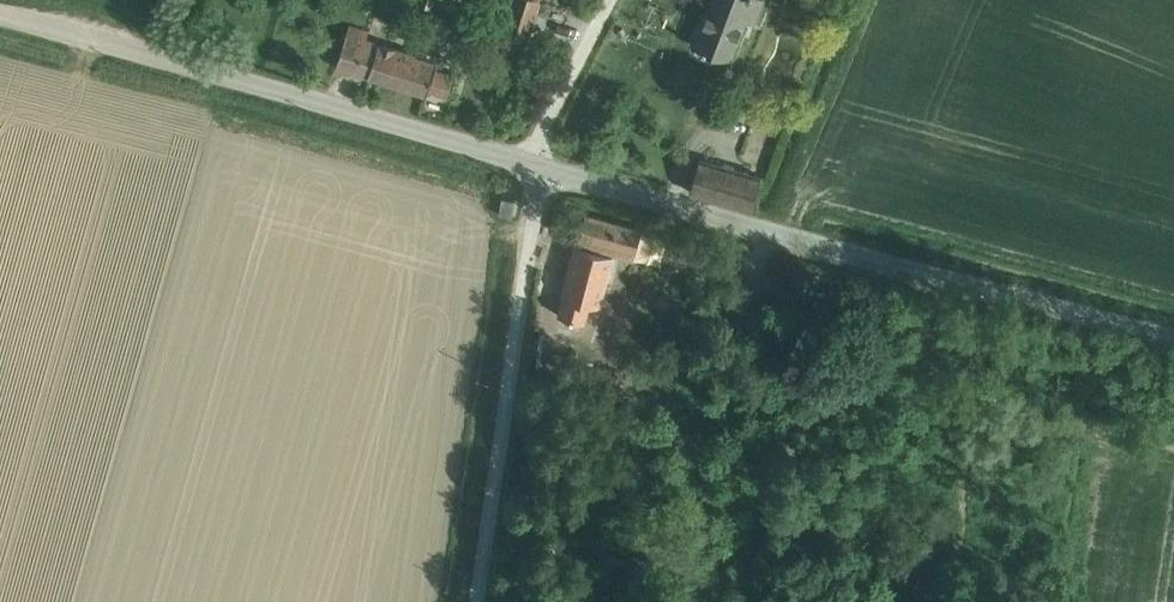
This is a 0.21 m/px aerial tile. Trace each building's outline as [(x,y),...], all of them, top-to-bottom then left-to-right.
[(497,20),(503,22),(499,35),(525,43),(539,0),(504,0),(497,20)] [(693,45),(731,59),(746,20),(755,24),(764,0),(710,0),(693,45)] [(349,25),(336,66),(426,95),(428,89),(449,96),(456,75),(443,71),(447,59),(416,49),(415,53),(366,37),(368,31),(359,28),(361,24),(352,21),(350,25),(349,25)] [(699,158),(690,191),(752,209),(759,185),(761,176),(699,158)] [(514,197),(501,195),(499,213),(512,215),(514,197)] [(585,213),(577,244),(633,259),(642,229),(585,213)]
